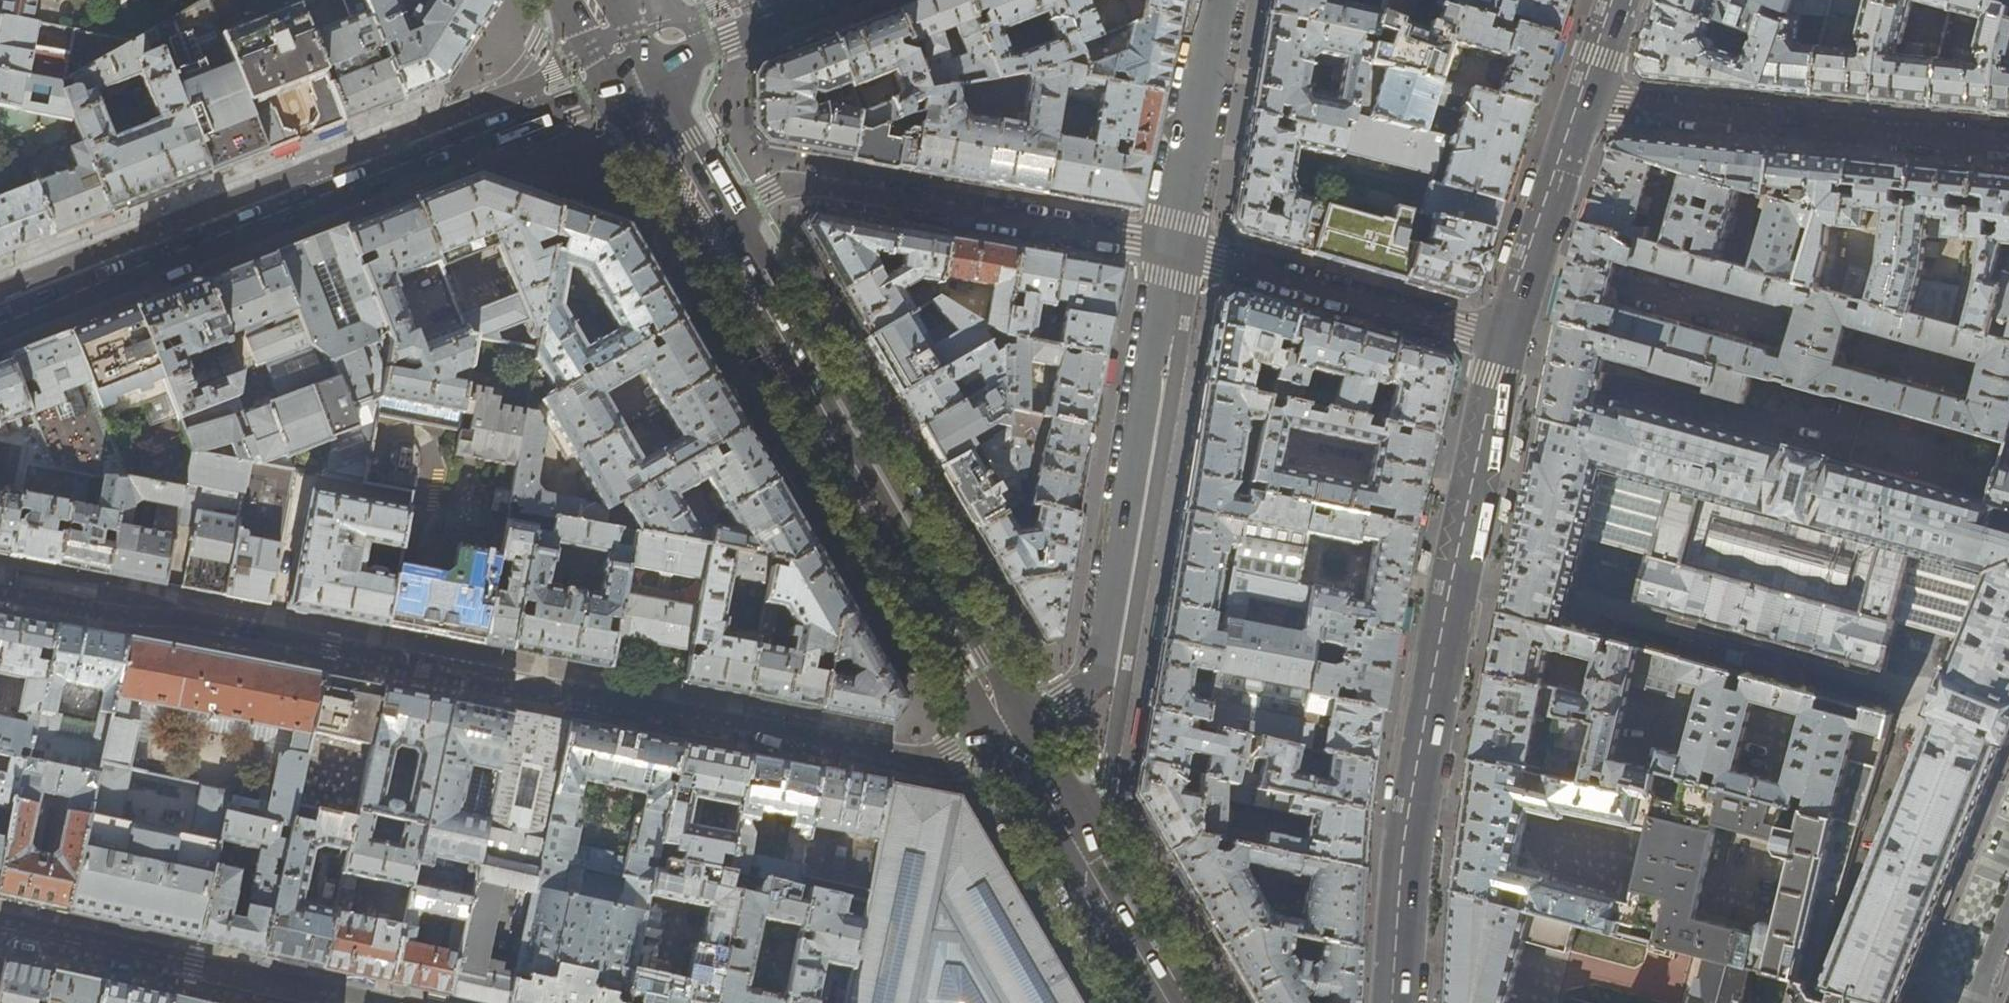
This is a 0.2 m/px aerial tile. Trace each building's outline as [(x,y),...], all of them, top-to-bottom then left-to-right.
[(0,7),(0,17),(31,23),(35,0),(1,0),(0,7)] [(154,31),(210,174),(237,163),(267,151),(208,0),(206,0),(154,31)] [(296,0),(208,0),(267,151),(300,138),(297,131),(292,133),(282,129),(274,109),(272,110),(268,101),(264,98),(310,79),(310,85),(313,94),(310,95),(318,116),(314,125),(308,126),(311,134),(344,121),(296,0)] [(387,61),(382,47),(363,0),(339,0),(346,16),(350,19),(332,26),(329,20),(331,15),(326,0),(296,0),(344,121),(376,109),(402,99),(387,61)] [(412,14),(417,16),(412,24),(413,27),(406,30),(395,0),(363,0),(382,47),(393,43),(398,57),(387,61),(402,99),(426,90),(444,83),(450,73),(452,70),(473,39),(498,0),(421,0),(412,14)] [(957,86),(997,79),(968,0),(925,0),(896,11),(925,92),(957,86)] [(1086,70),(1077,46),(1059,0),(968,0),(997,79),(1025,74),(1065,67),(1086,70)] [(1077,46),(1091,41),(1099,37),(1084,0),(1059,0),(1077,46)] [(1140,0),(1130,0),(1138,23),(1142,21),(1144,12),(1140,0)] [(1144,12),(1178,20),(1182,0),(1140,0),(1144,12)] [(1265,15),(1301,23),(1302,23),(1304,12),(1314,14),(1312,25),(1359,35),(1372,38),(1373,33),(1379,13),(1341,4),(1341,6),(1327,3),(1328,0),(1268,0),(1265,15)] [(1382,0),(1363,0),(1362,1),(1364,4),(1380,8),(1382,0)] [(1416,0),(1382,0),(1380,8),(1379,13),(1373,33),(1393,38),(1389,52),(1377,49),(1379,43),(1372,41),(1370,48),(1366,64),(1438,83),(1449,49),(1463,52),(1464,49),(1508,60),(1506,66),(1495,63),(1489,80),(1500,84),(1495,99),(1531,108),(1534,101),(1555,39),(1434,5),(1416,0)] [(1434,5),(1555,39),(1568,0),(1436,0),(1434,5)] [(1832,0),(1795,0),(1790,14),(1765,84),(1674,53),(1670,63),(1643,55),(1640,63),(1640,66),(1641,69),(1646,77),(1649,79),(1805,94),(1814,95),(1819,47),(1801,45),(1797,39),(1800,12),(1828,15),(1829,10),(1832,0)] [(1795,0),(1661,0),(1660,3),(1713,20),(1755,34),(1757,35),(1768,6),(1790,14),(1795,0)] [(1829,10),(1862,18),(1857,37),(1859,41),(1862,41),(1860,52),(1855,51),(1852,38),(1840,37),(1836,49),(1819,47),(1814,95),(1823,96),(1874,101),(1881,36),(1891,0),(1832,0),(1829,10)] [(1881,36),(1874,101),(1924,106),(1933,107),(1938,59),(1921,57),(1922,45),(1908,43),(1903,55),(1897,55),(1898,44),(1901,44),(1913,0),(1951,11),(1953,0),(1891,0),(1881,36)] [(2008,11),(2008,0),(1953,0),(1951,11),(1983,20),(1976,49),(1977,53),(1980,53),(1978,63),(1973,63),(1974,59),(1969,50),(1956,49),(1954,60),(1938,59),(1933,107),(1942,108),(1992,113),(1997,57),(2008,11)] [(1708,39),(1713,20),(1660,3),(1650,32),(1643,55),(1670,63),(1674,53),(1765,84),(1790,14),(1768,6),(1757,35),(1755,34),(1748,54),(1740,58),(1734,56),(1734,54),(1724,51),(1723,52),(1715,50),(1716,46),(1715,45),(1716,42),(1708,39)] [(870,21),(832,36),(852,88),(893,73),(900,92),(897,98),(859,113),(856,130),(868,132),(896,121),(908,117),(911,110),(909,106),(918,102),(916,114),(922,111),(925,92),(896,11),(870,21)] [(1997,57),(1992,113),(2008,115),(2008,11),(1997,57)] [(1178,20),(1144,12),(1142,21),(1138,23),(1130,26),(1124,54),(1099,63),(1091,41),(1077,46),(1086,70),(1084,79),(1109,84),(1110,75),(1121,77),(1123,80),(1125,82),(1125,87),(1162,95),(1169,59),(1178,20)] [(1305,30),(1300,29),(1301,23),(1265,15),(1254,76),(1249,113),(1336,132),(1338,121),(1350,123),(1352,118),(1366,64),(1370,48),(1357,45),(1359,35),(1312,25),(1306,24),(1305,30)] [(31,23),(0,17),(0,108),(74,122),(60,86),(133,43),(72,31),(68,55),(33,49),(37,25),(31,23)] [(154,31),(133,43),(60,86),(74,122),(81,139),(83,145),(110,212),(136,202),(187,182),(210,174),(154,31)] [(856,101),(852,88),(832,36),(797,50),(758,65),(750,77),(751,104),(809,102),(811,98),(811,92),(823,95),(824,102),(856,101)] [(1495,99),(1438,83),(1366,64),(1352,118),(1423,134),(1429,113),(1435,115),(1437,106),(1431,104),(1435,91),(1445,108),(1463,112),(1454,140),(1449,139),(1447,145),(1452,147),(1439,187),(1500,203),(1518,147),(1531,108),(1495,99)] [(1059,97),(1065,67),(1025,74),(1027,81),(1021,125),(966,116),(959,101),(957,86),(925,92),(922,111),(920,124),(912,171),(974,182),(1043,194),(1052,139),(1059,97)] [(1086,70),(1065,67),(1059,97),(1099,106),(1091,146),(1052,139),(1043,194),(1081,201),(1136,210),(1141,189),(1155,125),(1162,95),(1125,87),(1109,84),(1084,79),(1086,70)] [(856,101),(824,102),(824,106),(812,110),(811,105),(809,102),(751,104),(751,130),(754,133),(765,146),(808,153),(850,161),(856,130),(859,113),(859,109),(856,101)] [(81,139),(74,122),(0,108),(0,170),(17,164),(26,160),(36,156),(81,139)] [(1347,134),(1336,132),(1249,113),(1238,176),(1230,222),(1238,235),(1267,243),(1311,255),(1326,205),(1298,198),(1291,180),(1295,159),(1337,168),(1347,134)] [(1423,134),(1352,118),(1350,123),(1347,134),(1337,168),(1334,176),(1399,195),(1395,210),(1397,211),(1420,217),(1490,232),(1498,208),(1500,203),(1439,187),(1429,185),(1428,184),(1420,215),(1398,209),(1407,170),(1432,176),(1444,139),(1423,134)] [(898,126),(896,121),(868,132),(856,130),(850,161),(879,166),(912,171),(920,124),(914,124),(913,129),(898,126)] [(1612,144),(1611,148),(1670,165),(1684,169),(1743,186),(1768,193),(1771,151),(1700,144),(1624,136),(1619,140),(1612,144)] [(26,160),(36,185),(55,234),(96,218),(110,212),(83,145),(70,150),(77,170),(46,182),(36,156),(26,160)] [(1670,165),(1611,148),(1610,150),(1612,151),(1602,179),(1595,201),(1593,200),(1585,223),(1648,240),(1652,227),(1649,226),(1648,228),(1636,225),(1639,212),(1648,215),(1652,201),(1651,197),(1644,195),(1651,171),(1667,175),(1670,165)] [(1810,155),(1771,151),(1768,193),(1820,209),(1800,282),(1802,283),(1817,287),(1819,287),(1828,251),(1831,225),(1844,226),(1850,159),(1810,155)] [(1880,162),(1850,159),(1844,226),(1866,228),(1869,209),(1884,211),(1884,212),(1885,212),(1880,263),(1876,276),(1851,269),(1846,283),(1834,280),(1831,291),(1891,307),(1903,267),(1912,166),(1880,162)] [(21,176),(17,164),(0,170),(0,185),(21,176)] [(1942,169),(1912,166),(1903,267),(1891,307),(1952,324),(1961,288),(1920,280),(1924,266),(1928,235),(1968,239),(1974,172),(1942,169)] [(1699,236),(1704,236),(1699,254),(1722,261),(1743,186),(1684,169),(1663,244),(1689,252),(1694,234),(1699,236)] [(455,180),(413,196),(437,256),(494,234),(518,293),(460,315),(463,324),(468,336),(475,337),(499,341),(496,332),(528,320),(532,330),(530,331),(529,334),(529,337),(528,346),(535,348),(561,200),(518,185),(479,171),(455,180)] [(1974,172),(1968,239),(1981,240),(1978,267),(1964,328),(1990,335),(2004,284),(1993,281),(2003,243),(2008,243),(2008,176),(2003,175),(1974,172)] [(1334,176),(1326,205),(1311,255),(1345,265),(1402,281),(1420,217),(1397,211),(1395,210),(1399,195),(1334,176)] [(55,234),(36,185),(0,199),(0,255),(15,249),(55,234)] [(1756,256),(1753,269),(1800,282),(1820,209),(1768,193),(1760,225),(1767,227),(1759,257),(1756,256)] [(379,210),(343,224),(388,337),(390,341),(379,401),(412,407),(410,421),(422,423),(441,426),(458,428),(461,411),(466,383),(475,337),(468,336),(463,324),(419,341),(396,277),(438,261),(437,256),(413,196),(379,210)] [(657,274),(629,225),(602,215),(561,200),(535,348),(534,357),(556,393),(684,320),(657,274)] [(881,254),(892,255),(896,230),(860,223),(811,215),(803,227),(821,258),(840,291),(879,269),(882,263),(882,259),(881,254)] [(1460,297),(1473,290),(1483,257),(1490,232),(1420,217),(1402,281),(1460,297)] [(1570,258),(1575,259),(1585,223),(1580,222),(1570,258)] [(1648,240),(1585,223),(1575,259),(1574,265),(1573,269),(1559,320),(1754,373),(1775,379),(1778,369),(1786,373),(1791,372),(1793,373),(1791,383),(1824,392),(2007,440),(2008,431),(2008,265),(2004,284),(1990,335),(1964,328),(1952,324),(1891,307),(1831,291),(1819,287),(1817,287),(1815,296),(1813,295),(1810,292),(1807,291),(1804,291),(1802,292),(1800,292),(1802,283),(1753,269),(1722,261),(1699,254),(1689,252),(1663,244),(1648,240)] [(314,235),(274,250),(311,342),(331,360),(388,337),(343,224),(314,235)] [(923,234),(896,230),(892,255),(891,263),(879,269),(840,291),(849,306),(868,338),(915,311),(931,302),(938,298),(942,277),(948,239),(923,234)] [(984,245),(948,239),(942,277),(958,279),(957,288),(969,290),(970,281),(993,285),(987,318),(982,317),(982,323),(1002,336),(1003,336),(1008,309),(1011,294),(1019,251),(984,245)] [(216,273),(204,278),(227,335),(274,317),(278,327),(249,339),(248,337),(246,337),(257,363),(266,359),(311,342),(274,250),(266,254),(216,273)] [(1038,254),(1019,251),(1011,294),(1020,296),(1021,298),(1019,300),(1019,303),(1020,305),(1021,307),(1017,311),(1008,309),(1003,336),(1030,342),(1037,305),(1052,308),(1061,258),(1038,254)] [(1085,262),(1061,258),(1052,308),(1051,317),(1064,319),(1066,313),(1112,322),(1117,298),(1123,269),(1085,262)] [(171,291),(134,305),(169,393),(178,417),(236,395),(240,369),(233,351),(189,367),(186,357),(226,343),(227,344),(230,343),(227,335),(204,278),(171,291)] [(1285,344),(1295,313),(1265,304),(1230,294),(1217,302),(1206,367),(1203,385),(1269,399),(1282,353),(1273,350),(1275,341),(1285,344)] [(938,298),(931,302),(958,333),(935,346),(915,311),(868,338),(866,340),(878,360),(897,394),(1002,336),(982,323),(938,298)] [(101,318),(68,331),(103,419),(169,393),(134,305),(101,318)] [(1064,319),(1051,317),(1046,345),(1105,357),(1111,326),(1112,322),(1066,313),(1064,319)] [(1353,329),(1295,313),(1285,344),(1282,353),(1269,399),(1283,402),(1298,406),(1307,374),(1312,372),(1338,378),(1329,413),(1367,421),(1374,423),(1376,417),(1365,415),(1374,383),(1384,386),(1385,383),(1396,341),(1353,329)] [(699,346),(684,320),(556,393),(533,406),(545,427),(565,460),(573,455),(622,427),(603,394),(643,372),(661,405),(715,374),(699,346)] [(1746,404),(1754,373),(1559,320),(1548,377),(1540,418),(1551,421),(1590,431),(1597,404),(1594,403),(1598,390),(1601,390),(1606,372),(1603,371),(1607,358),(1706,385),(1706,386),(1707,387),(1706,393),(1746,404)] [(21,349),(8,354),(52,468),(75,472),(89,475),(103,476),(125,477),(103,419),(68,331),(60,334),(21,349)] [(1002,379),(1002,336),(897,394),(903,404),(917,427),(919,426),(959,403),(953,393),(979,377),(985,388),(1002,379)] [(1002,381),(1006,381),(1006,385),(1002,386),(1001,411),(1005,409),(1095,429),(1102,388),(1107,359),(1105,358),(1105,357),(1046,345),(1030,342),(1003,336),(1002,336),(1002,379),(1002,381)] [(390,341),(388,337),(331,360),(311,342),(266,359),(280,398),(245,412),(244,411),(240,413),(234,416),(233,415),(183,429),(190,448),(190,450),(250,461),(260,463),(264,461),(264,459),(285,452),(287,456),(289,455),(289,454),(298,451),(330,439),(327,470),(320,474),(364,482),(379,401),(390,341)] [(1447,351),(1398,337),(1397,342),(1425,349),(1444,355),(1451,368),(1446,391),(1452,393),(1457,369),(1447,351)] [(1397,342),(1396,341),(1385,383),(1390,383),(1393,389),(1388,392),(1385,402),(1380,401),(1376,417),(1374,423),(1379,424),(1396,427),(1407,430),(1436,436),(1445,395),(1446,391),(1451,368),(1444,355),(1425,349),(1397,342)] [(52,468),(8,354),(0,357),(0,553),(8,555),(25,463),(52,468)] [(1775,379),(1754,373),(1746,404),(1776,412),(1785,381),(1775,379)] [(730,400),(715,374),(661,405),(680,438),(641,460),(622,427),(573,455),(604,507),(582,503),(582,501),(544,494),(541,493),(538,491),(536,488),(536,483),(545,427),(533,406),(527,396),(516,461),(512,480),(511,486),(509,498),(508,508),(507,509),(554,518),(603,527),(606,511),(622,501),(746,428),(730,400)] [(1002,381),(1002,379),(985,388),(959,403),(919,426),(919,427),(928,441),(935,454),(942,466),(1009,429),(1005,409),(1001,411),(1002,386),(1002,381)] [(501,389),(466,383),(461,411),(469,412),(466,429),(458,428),(454,450),(516,461),(527,396),(501,391),(501,389)] [(1269,399),(1203,385),(1193,446),(1181,513),(1240,522),(1247,495),(1231,491),(1236,483),(1245,431),(1241,419),(1263,423),(1266,410),(1269,399)] [(1997,505),(1989,503),(1999,468),(2007,440),(1824,392),(1816,424),(1985,469),(1977,500),(1830,460),(1830,457),(1790,446),(1789,449),(1620,403),(1621,402),(1615,400),(1615,403),(1617,404),(1615,409),(1597,404),(1590,431),(1551,421),(1549,434),(1546,446),(1535,444),(1507,588),(1502,611),(1563,628),(1569,605),(1585,539),(1650,554),(1638,604),(1883,670),(1896,622),(1961,639),(1948,671),(1945,671),(1932,705),(1929,713),(1931,714),(1822,986),(1835,990),(1885,1002),(1901,1002),(1911,976),(1944,894),(2005,744),(2008,745),(2008,744),(2008,562),(1989,570),(1985,569),(1992,546),(2008,551),(2008,531),(1991,526),(1997,505)] [(1365,507),(1389,512),(1387,524),(1414,529),(1425,482),(1436,436),(1407,430),(1404,439),(1394,436),(1396,427),(1379,424),(1378,433),(1365,430),(1367,421),(1329,413),(1324,411),(1322,419),(1304,414),(1306,407),(1298,406),(1283,402),(1280,413),(1266,410),(1263,423),(1254,463),(1252,474),(1249,484),(1268,488),(1266,496),(1277,498),(1278,490),(1289,492),(1288,501),(1364,516),(1365,507)] [(1005,409),(1009,429),(1010,437),(1044,443),(1030,506),(1038,507),(1033,529),(1016,533),(1004,512),(976,528),(991,554),(1008,585),(1011,584),(1021,602),(1044,641),(1059,638),(1069,582),(1087,478),(1095,429),(1005,409)] [(441,426),(422,423),(422,426),(429,432),(440,434),(441,426)] [(762,454),(746,428),(622,501),(639,533),(665,538),(680,540),(709,546),(711,546),(713,533),(695,530),(675,496),(707,477),(713,489),(708,492),(708,498),(716,513),(725,509),(777,480),(762,454)] [(1011,441),(1010,437),(1009,429),(942,466),(940,467),(953,490),(976,528),(1004,512),(1020,502),(1017,480),(1011,441)] [(1023,444),(1011,441),(1017,480),(1026,479),(1032,448),(1028,445),(1026,446),(1023,444)] [(241,512),(250,461),(190,450),(183,488),(179,507),(177,522),(193,526),(181,587),(202,591),(225,596),(239,520),(210,514),(212,505),(241,512)] [(293,469),(260,463),(250,461),(241,512),(239,520),(225,596),(234,597),(259,602),(267,604),(274,569),(284,513),(293,469)] [(1246,473),(1252,474),(1254,463),(1248,462),(1246,473)] [(58,564),(75,472),(52,468),(25,463),(8,555),(32,559),(58,564)] [(1999,468),(1989,503),(1997,505),(2008,508),(2008,471),(1999,468)] [(83,506),(89,475),(75,472),(58,564),(79,568),(108,573),(125,477),(103,476),(97,508),(83,506)] [(411,491),(364,482),(320,474),(318,475),(316,491),(312,490),(310,491),(308,494),(304,513),(294,570),(288,607),(331,616),(386,626),(398,566),(411,491)] [(141,499),(179,507),(183,488),(125,477),(108,573),(131,578),(165,584),(174,535),(128,525),(132,504),(141,499)] [(495,483),(511,486),(512,480),(496,477),(495,483)] [(796,513),(777,480),(725,509),(737,531),(714,526),(713,533),(711,546),(721,548),(735,550),(756,554),(755,546),(763,542),(772,557),(790,560),(816,547),(815,546),(798,516),(796,513)] [(1334,616),(1362,622),(1361,625),(1396,632),(1405,580),(1414,529),(1387,524),(1380,522),(1380,519),(1364,516),(1288,501),(1277,498),(1266,496),(1247,493),(1247,495),(1240,522),(1236,547),(1227,598),(1226,606),(1222,628),(1218,653),(1215,673),(1213,683),(1207,721),(1205,727),(1258,739),(1298,748),(1308,694),(1314,655),(1317,643),(1322,612),(1334,616)] [(508,508),(509,498),(499,496),(497,506),(508,508)] [(804,513),(798,516),(815,546),(822,542),(804,513)] [(1240,522),(1181,513),(1170,578),(1160,642),(1218,653),(1222,628),(1211,626),(1225,545),(1236,547),(1240,522)] [(535,531),(521,601),(532,603),(529,618),(518,616),(512,650),(534,654),(584,664),(609,668),(615,637),(616,634),(604,632),(606,618),(618,620),(625,584),(628,566),(632,548),(617,545),(620,530),(603,527),(554,518),(552,534),(535,531)] [(536,527),(505,520),(505,525),(503,533),(500,551),(484,645),(500,648),(512,650),(518,616),(521,601),(535,531),(536,527)] [(703,580),(709,546),(680,540),(678,550),(675,552),(665,550),(663,547),(665,538),(635,532),(632,548),(628,566),(658,572),(659,574),(656,590),(625,584),(618,620),(616,634),(615,637),(647,643),(690,651),(702,585),(696,584),(687,591),(684,605),(679,604),(681,595),(666,592),(669,576),(672,574),(703,580)] [(484,645),(500,551),(488,550),(482,542),(431,533),(427,536),(421,570),(398,566),(386,626),(459,640),(484,645)] [(721,548),(711,546),(709,546),(703,580),(702,585),(690,651),(684,682),(711,688),(746,694),(757,632),(738,629),(737,635),(723,632),(726,618),(722,617),(730,576),(736,577),(733,591),(765,596),(772,557),(756,554),(735,550),(733,562),(718,559),(721,548)] [(772,557),(765,596),(761,620),(760,620),(757,632),(746,694),(779,700),(821,708),(827,673),(830,661),(836,622),(854,613),(842,594),(816,547),(790,560),(772,557)] [(1748,677),(1745,690),(1733,687),(1736,674),(1563,628),(1502,611),(1497,641),(1490,674),(1531,682),(1543,685),(1549,650),(1552,648),(1596,661),(1588,694),(1562,688),(1562,689),(1557,715),(1598,724),(1584,784),(1625,791),(1627,784),(1653,789),(1653,788),(1655,782),(1658,771),(1668,774),(1685,779),(1793,808),(1797,795),(1809,799),(1805,811),(1859,825),(1877,767),(1849,760),(1858,730),(1886,737),(1892,716),(1866,709),(1863,719),(1820,708),(1823,697),(1748,677)] [(1322,612),(1317,643),(1333,646),(1342,650),(1339,664),(1332,667),(1332,663),(1328,662),(1326,667),(1319,666),(1321,657),(1314,655),(1308,694),(1332,700),(1333,692),(1337,689),(1342,691),(1348,690),(1352,696),(1351,704),(1382,711),(1388,674),(1396,632),(1361,625),(1362,622),(1334,616),(1322,612)] [(881,660),(854,613),(836,622),(830,661),(846,658),(853,672),(852,672),(850,673),(850,674),(849,676),(846,675),(845,677),(827,673),(821,708),(850,714),(891,722),(905,701),(881,660)] [(18,618),(0,614),(0,675),(24,680),(15,723),(0,720),(0,755),(24,760),(27,761),(57,625),(18,618)] [(90,631),(57,625),(27,761),(98,775),(101,763),(128,638),(90,631)] [(182,649),(128,638),(101,763),(129,768),(139,722),(131,720),(133,714),(122,712),(125,700),(292,732),(288,750),(286,750),(278,754),(268,802),(264,795),(238,790),(230,794),(226,813),(291,827),(296,806),(324,675),(271,665),(182,649)] [(1218,653),(1160,642),(1154,674),(1148,709),(1207,721),(1213,683),(1206,682),(1188,678),(1190,668),(1215,673),(1218,653)] [(1490,674),(1482,713),(1473,759),(1528,770),(1546,773),(1550,775),(1584,784),(1598,724),(1557,715),(1562,689),(1543,685),(1531,682),(1490,674)] [(350,680),(324,675),(296,806),(354,818),(356,812),(376,717),(378,709),(383,687),(350,680)] [(383,687),(378,709),(392,712),(390,720),(376,717),(356,812),(425,826),(452,700),(415,693),(383,687)] [(1332,700),(1308,694),(1298,748),(1299,748),(1330,754),(1372,763),(1378,731),(1382,711),(1351,704),(1332,700)] [(482,705),(452,700),(425,826),(417,864),(430,867),(432,857),(477,866),(486,829),(511,711),(482,705)] [(1207,721),(1148,709),(1140,755),(1139,762),(1183,773),(1187,751),(1208,756),(1203,777),(1247,787),(1254,759),(1258,739),(1205,727),(1207,721)] [(539,716),(511,711),(486,829),(544,842),(570,722),(539,716)] [(658,859),(683,743),(623,732),(570,722),(544,842),(540,859),(653,883),(658,859)] [(1298,748),(1258,739),(1254,759),(1263,761),(1257,789),(1366,812),(1367,804),(1372,763),(1330,754),(1325,785),(1320,780),(1300,775),(1293,778),(1299,748),(1298,748)] [(716,750),(683,743),(658,859),(728,873),(750,756),(716,750)] [(13,811),(24,760),(0,755),(0,808),(13,811)] [(138,756),(135,770),(201,783),(230,790),(233,776),(138,756)] [(755,879),(797,887),(800,875),(820,769),(784,762),(750,756),(728,873),(742,876),(744,876),(747,864),(749,864),(751,868),(754,870),(756,870),(755,879)] [(1651,941),(1666,945),(1678,948),(1693,952),(1754,968),(1771,973),(1786,977),(1800,980),(1812,983),(1813,984),(1859,825),(1805,811),(1793,808),(1685,779),(1679,802),(1659,798),(1653,788),(1653,789),(1627,784),(1625,791),(1584,784),(1550,775),(1546,791),(1525,786),(1528,770),(1473,759),(1464,824),(1455,889),(1651,941)] [(27,761),(24,760),(13,811),(7,840),(0,869),(0,898),(30,905),(67,913),(98,775),(27,761)] [(1139,762),(1139,765),(1136,783),(1134,796),(1146,818),(1149,823),(1166,852),(1197,835),(1198,796),(1180,792),(1182,783),(1193,785),(1193,789),(1198,790),(1199,776),(1183,773),(1139,762)] [(129,768),(101,763),(98,775),(67,913),(94,919),(166,934),(198,941),(214,867),(220,841),(226,813),(230,794),(231,790),(230,790),(201,783),(189,839),(118,824),(130,769),(129,768)] [(1125,798),(1139,822),(1146,818),(1134,796),(1136,783),(1139,765),(1131,763),(1125,798)] [(852,775),(820,769),(800,875),(869,889),(871,877),(878,839),(882,815),(889,782),(852,775)] [(1667,780),(1668,774),(1658,771),(1655,782),(1660,784),(1662,779),(1667,780)] [(1247,787),(1203,777),(1199,776),(1198,790),(1198,796),(1197,835),(1363,871),(1364,840),(1366,812),(1257,789),(1247,787)] [(869,889),(863,918),(852,969),(845,1002),(1080,1002),(1075,994),(1060,969),(1039,932),(1015,891),(983,835),(968,808),(960,796),(938,791),(925,789),(918,788),(889,782),(882,815),(878,839),(871,877),(869,889)] [(347,851),(354,818),(296,806),(291,827),(283,862),(281,873),(263,955),(287,960),(322,968),(334,911),(302,904),(314,850),(324,846),(347,851)] [(356,812),(354,818),(347,851),(334,911),(322,968),(355,975),(391,983),(403,926),(388,923),(390,916),(379,914),(377,921),(349,915),(357,877),(411,889),(417,864),(425,826),(356,812)] [(291,827),(226,813),(220,841),(259,850),(247,905),(248,906),(245,920),(230,917),(231,913),(231,914),(236,891),(235,891),(238,875),(239,876),(240,872),(214,867),(198,941),(229,948),(263,955),(281,873),(275,872),(272,868),(274,864),(273,860),(283,862),(291,827)] [(486,829),(477,866),(472,890),(449,996),(474,1001),(484,1002),(509,1002),(514,980),(498,977),(501,963),(485,960),(502,887),(533,894),(540,859),(544,842),(486,829)] [(1166,852),(1212,932),(1220,945),(1252,927),(1291,936),(1322,942),(1358,950),(1363,871),(1197,835),(1166,852)] [(653,883),(540,859),(533,894),(525,930),(521,945),(514,980),(509,1002),(627,1002),(633,975),(650,896),(653,883)] [(658,859),(653,883),(650,896),(708,907),(691,988),(683,986),(684,981),(682,978),(675,977),(670,979),(669,984),(633,975),(627,1002),(715,1002),(742,876),(728,873),(658,859)] [(465,874),(430,867),(417,864),(411,889),(403,926),(391,983),(404,986),(437,993),(449,996),(472,890),(466,888),(465,894),(460,893),(465,874)] [(744,876),(742,876),(715,1002),(785,1002),(791,973),(776,970),(775,977),(773,977),(769,995),(745,990),(762,918),(801,926),(810,890),(797,887),(755,879),(744,876)] [(1455,889),(1451,958),(1449,1002),(1507,1002),(1525,938),(1571,950),(1577,927),(1649,946),(1651,941),(1455,889)] [(810,890),(801,926),(791,973),(785,1002),(815,1002),(824,964),(852,969),(863,918),(844,914),(847,898),(810,890)] [(1291,936),(1252,927),(1220,945),(1242,982),(1254,1002),(1301,1002),(1299,1000),(1307,994),(1323,998),(1322,1002),(1355,1002),(1357,974),(1358,950),(1322,942),(1318,961),(1306,969),(1305,969),(1295,967),(1287,954),(1291,936)] [(518,944),(521,945),(525,930),(521,929),(518,931),(517,941),(518,944)] [(1678,948),(1666,945),(1665,950),(1655,948),(1654,953),(1675,959),(1678,948)] [(1693,952),(1687,973),(1685,973),(1677,1002),(1743,1002),(1754,968),(1693,952)] [(4,959),(0,980),(0,1002),(46,1002),(53,970),(26,964),(4,959)] [(1297,960),(1295,967),(1305,969),(1307,962),(1297,960)] [(53,970),(46,1002),(100,1002),(105,981),(78,975),(53,970)] [(1786,977),(1771,973),(1767,989),(1782,993),(1786,977)] [(1793,1002),(1885,1002),(1835,990),(1832,1001),(1816,997),(1811,988),(1812,983),(1800,980),(1793,1002)] [(105,981),(100,1002),(171,1002),(172,996),(139,989),(105,981)]
